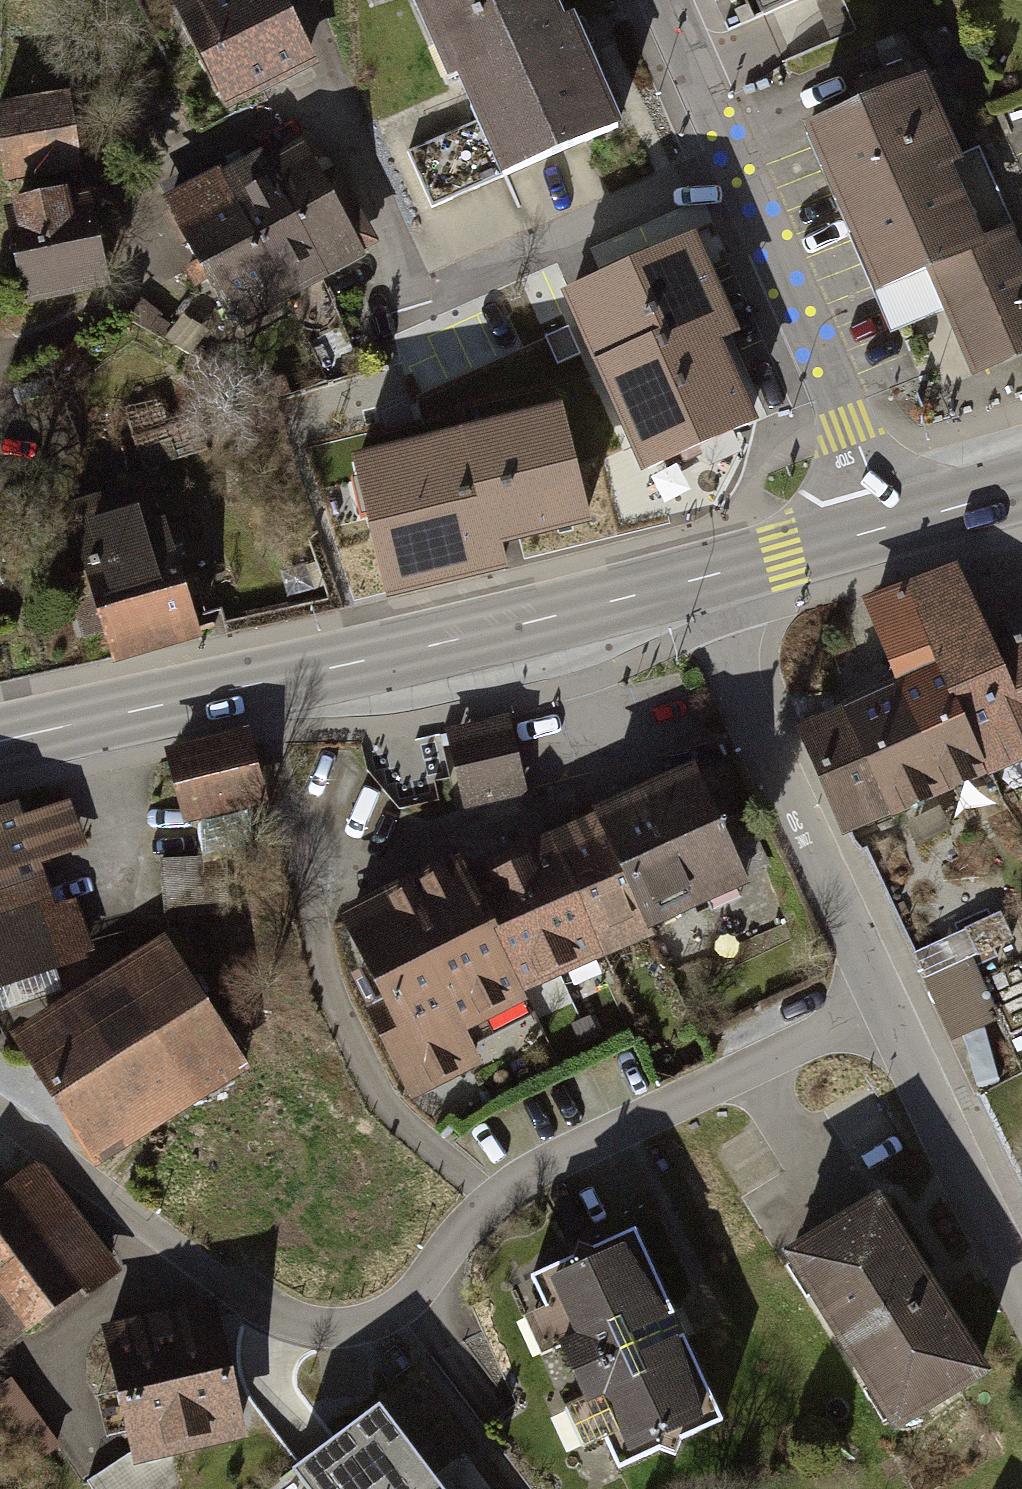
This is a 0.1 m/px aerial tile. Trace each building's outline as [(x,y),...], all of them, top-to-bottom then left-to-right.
[(308,63),(276,0),(161,0),(218,109),(308,63)] [(412,14),(491,186),(614,129),(554,0),(441,0),(412,14)] [(741,35),(823,0),(726,0),(741,35)] [(788,134),(856,298),(868,293),(888,341),(934,322),(960,387),(1021,361),(1021,268),(977,159),(946,172),(910,85),(788,134)] [(0,105),(0,113),(10,178),(77,168),(65,94),(0,105)] [(286,140),(244,164),(311,284),(353,261),(286,140)] [(244,164),(202,187),(269,307),(311,284),(244,164)] [(202,187),(160,210),(227,330),(269,307),(202,187)] [(9,304),(110,283),(91,191),(0,209),(0,261),(9,304)] [(592,297),(624,442),(765,411),(733,266),(592,297)] [(367,593),(582,546),(575,514),(617,505),(590,381),(333,437),(367,593)] [(152,494),(56,518),(90,660),(186,637),(152,494)] [(902,667),(961,777),(1021,744),(1021,706),(981,628),(944,559),(867,600),(902,667)] [(981,628),(1021,706),(1021,607),(981,628)] [(902,667),(862,688),(921,798),(961,777),(902,667)] [(862,688),(790,726),(848,836),(921,798),(862,688)] [(508,717),(446,733),(466,810),(527,794),(508,717)] [(241,732),(157,746),(169,816),(253,802),(241,732)] [(682,763),(587,806),(641,925),(736,882),(682,763)] [(32,861),(76,846),(61,798),(11,814),(6,797),(0,799),(0,871),(32,861)] [(587,806),(532,830),(591,959),(645,934),(641,925),(587,806)] [(532,830),(453,866),(511,994),(591,959),(532,830)] [(46,903),(32,861),(0,871),(0,918),(46,903)] [(453,866),(331,921),(411,1098),(475,1069),(458,1030),(516,1004),(511,994),(453,866)] [(80,945),(64,897),(46,903),(0,918),(0,973),(80,945)] [(5,1036),(85,1174),(233,1089),(153,951),(5,1036)] [(976,951),(930,970),(956,1031),(1002,1011),(976,951)] [(0,1175),(0,1310),(8,1321),(98,1261),(27,1157),(0,1175)] [(863,1201),(769,1258),(881,1439),(974,1381),(863,1201)] [(634,1239),(532,1285),(617,1474),(720,1429),(634,1239)] [(98,1319),(120,1455),(228,1437),(205,1302),(98,1319)] [(282,1480),(290,1488),(444,1488),(380,1403),(282,1480)]
